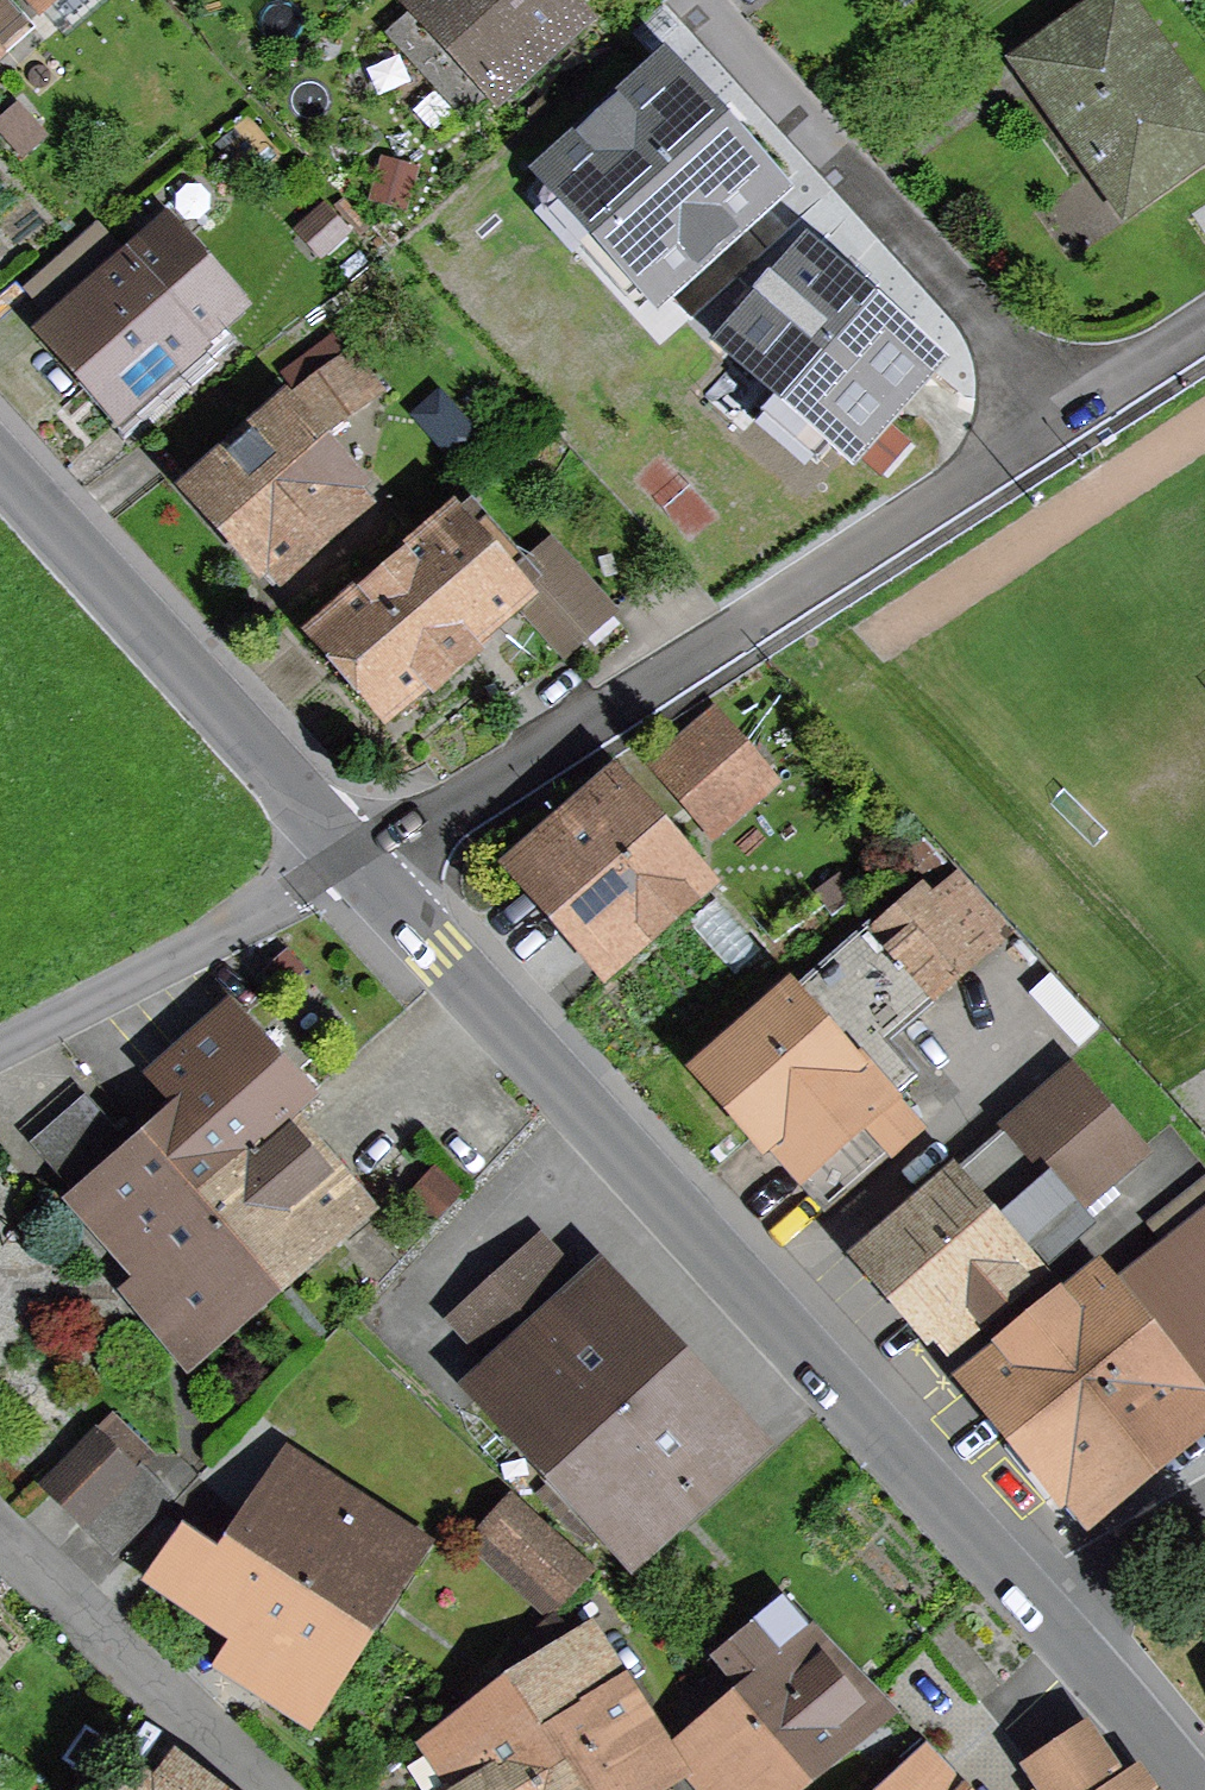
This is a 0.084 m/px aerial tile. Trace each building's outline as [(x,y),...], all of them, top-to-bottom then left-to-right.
[(41,12),(54,0),(30,0),(41,12)] [(498,83),(568,20),(550,0),(428,0),(425,3),(498,83)] [(1127,207),(1204,151),(1204,120),(1118,0),(1113,0),(1025,64),(1127,207)] [(22,31),(0,6),(0,51),(22,31)] [(568,168),(444,285),(553,400),(677,283),(568,168)] [(58,330),(122,403),(229,306),(170,237),(58,330)] [(759,359),(855,444),(924,364),(808,261),(767,307),(788,326),(759,359)] [(286,376),(324,431),(368,398),(328,344),(286,376)] [(195,487),(279,582),(365,507),(282,412),(195,487)] [(399,719),(477,654),(467,643),(519,598),(451,520),(323,631),(399,719)] [(618,632),(547,550),(508,584),(579,666),(618,632)] [(671,773),(710,818),(760,775),(720,729),(671,773)] [(534,870),(617,966),(707,887),(624,791),(534,870)] [(889,1098),(916,1075),(895,1052),(915,1035),(904,1022),(1006,934),(957,876),(929,900),(921,891),(874,931),(869,925),(705,1067),(828,1206),(916,1130),(889,1098)] [(241,1154),(290,1114),(301,1103),(223,1017),(155,1077),(189,1114),(152,1142),(151,1143),(196,1195),(241,1154)] [(1032,1278),(1015,1259),(1138,1151),(1072,1074),(868,1253),(952,1348),(1032,1278)] [(144,1294),(187,1345),(266,1277),(196,1195),(151,1143),(130,1123),(117,1135),(85,1099),(34,1144),(159,1282),(144,1294)] [(316,1138),(313,1140),(290,1114),(241,1154),(196,1195),(266,1277),(349,1206),(346,1203),(361,1190),(316,1138)] [(1204,1240),(1204,1179),(1203,1177),(1148,1220),(1180,1260),(1204,1240)] [(493,1385),(637,1543),(742,1447),(598,1289),(589,1297),(540,1245),(460,1318),(508,1371),(493,1385)] [(1204,1290),(1204,1268),(1194,1277),(1204,1290)] [(1069,1483),(1090,1509),(1202,1419),(1096,1287),(978,1381),(1063,1488),(1069,1483)] [(94,1440),(52,1482),(88,1518),(130,1475),(94,1440)] [(319,1527),(271,1494),(230,1554),(361,1626),(413,1543),(339,1498),(319,1527)] [(486,1534),(562,1603),(589,1573),(513,1504),(486,1534)] [(225,1653),(307,1708),(361,1626),(230,1554),(192,1529),(158,1576),(239,1632),(225,1653)] [(708,1789),(777,1789),(884,1700),(781,1593),(724,1645),(731,1654),(704,1676),(731,1709),(688,1744),(700,1758),(689,1767),(708,1789)] [(500,1662),(522,1689),(586,1648),(554,1613),(500,1662)] [(586,1648),(522,1689),(586,1789),(637,1789),(669,1771),(590,1646),(586,1648)] [(522,1689),(433,1747),(462,1789),(586,1789),(522,1689)] [(850,1758),(876,1784),(920,1741),(893,1714),(850,1758)] [(1086,1735),(1036,1768),(1049,1788),(1050,1789),(1122,1789),(1086,1735)] [(935,1756),(897,1789),(968,1789),(935,1756)] [(173,1766),(155,1789),(204,1789),(173,1766)] [(128,1789),(149,1789),(136,1780),(128,1789)] [(1138,1782),(1126,1789),(1143,1789),(1138,1782)]
